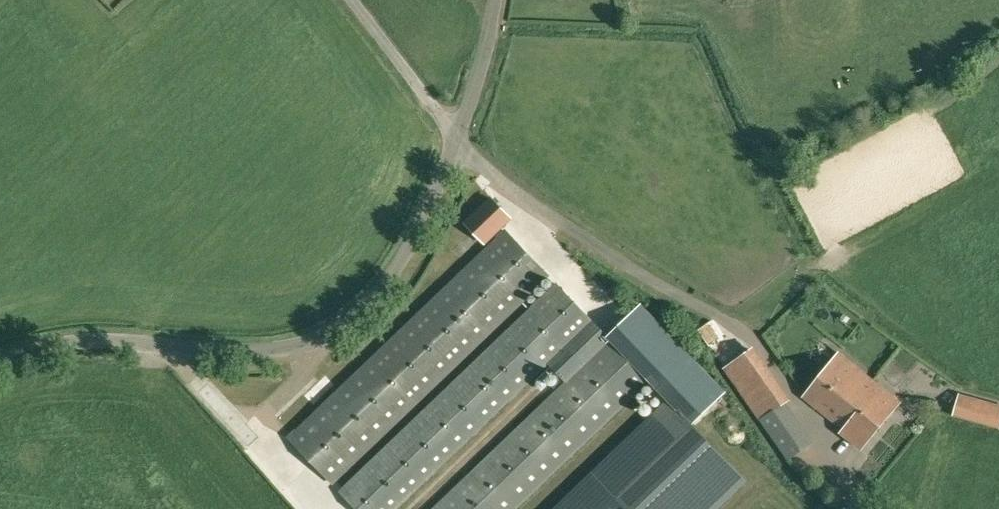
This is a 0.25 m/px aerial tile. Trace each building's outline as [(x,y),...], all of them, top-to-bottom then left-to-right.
[(466,223),(484,242),(510,217),(492,198),(466,223)] [(507,231),(505,233),(503,231),(499,235),(501,237),(290,438),(332,482),(548,274),(507,231)] [(591,319),(572,299),(558,284),(341,492),(358,508),(393,508),(546,363),(591,319)] [(608,336),(611,339),(650,380),(651,379),(670,399),(692,422),(724,391),(641,305),(608,336)] [(746,334),(715,356),(724,369),(760,422),(762,421),(788,458),(809,444),(783,406),(791,400),(755,347),(746,334)] [(566,383),(433,508),(514,508),(650,380),(611,339),(566,383)] [(549,364),(564,379),(581,362),(567,347),(549,364)] [(839,354),(804,397),(844,429),(841,433),(862,450),(900,404),(873,382),(839,354)] [(960,396),(954,415),(998,428),(998,407),(960,396)] [(554,508),(715,508),(746,480),(691,423),(692,422),(670,399),(554,508)]
